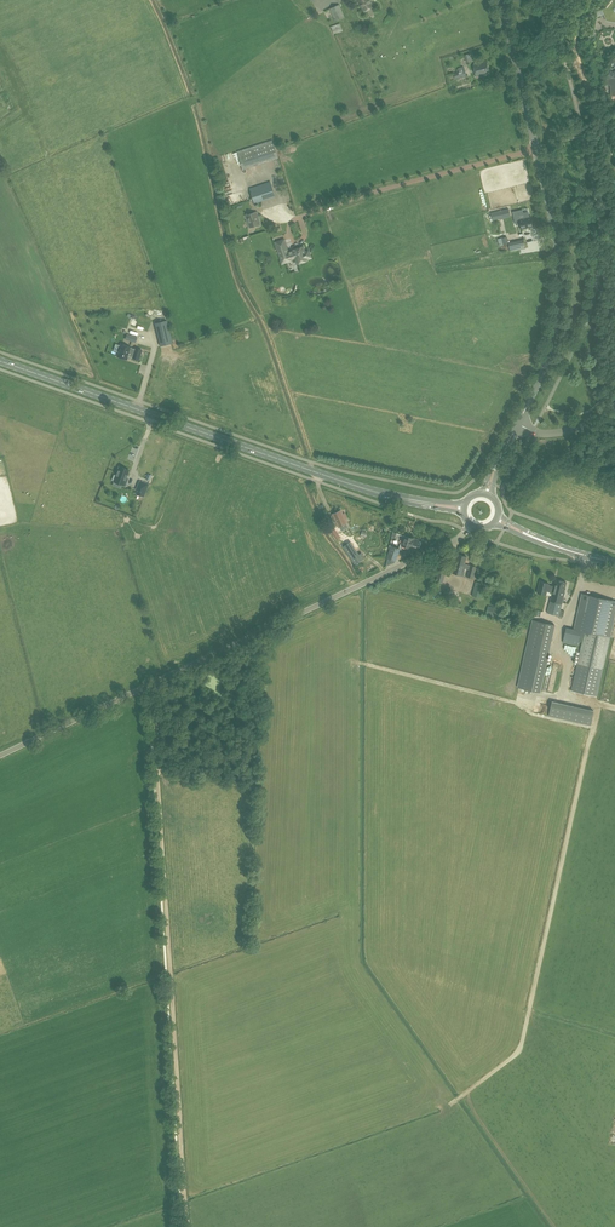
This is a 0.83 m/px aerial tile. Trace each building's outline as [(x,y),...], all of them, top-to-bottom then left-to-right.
[(371,0),(358,0),(365,12),(374,7),(371,0)] [(606,8),(597,12),(598,16),(604,14),(607,21),(614,22),(614,0),(613,0),(606,8)] [(330,9),(335,21),(345,17),(340,5),(330,9)] [(594,36),(597,18),(585,17),(582,34),(594,36)] [(331,26),(333,33),(333,34),(343,31),(340,23),(339,24),(331,26)] [(477,77),(490,74),(487,62),(474,65),(477,77)] [(454,74),(455,79),(466,76),(464,67),(459,68),(460,72),(454,74)] [(610,96),(614,96),(614,71),(613,72),(610,71),(606,79),(608,80),(607,82),(607,86),(610,85),(610,96)] [(237,152),(243,170),(279,158),(273,140),(237,152)] [(250,190),(254,202),(271,197),(267,185),(250,190)] [(502,218),(503,218),(511,216),(509,209),(501,211),(491,213),(493,221),(502,218)] [(514,212),(516,220),(519,219),(521,229),(533,226),(531,216),(529,217),(528,212),(523,213),(523,210),(514,212)] [(249,228),(261,224),(257,212),(245,215),(249,228)] [(305,252),(304,249),(299,251),(299,249),(293,250),(293,251),(288,253),(284,240),(275,242),(282,263),(291,261),(290,257),(294,256),(297,263),(308,260),(307,259),(311,258),(309,250),(305,252)] [(523,240),(509,243),(511,252),(526,248),(523,240)] [(172,342),(167,320),(155,323),(160,345),(172,342)] [(149,346),(149,335),(139,335),(139,346),(149,346)] [(135,349),(130,348),(130,347),(121,344),(117,356),(127,359),(128,356),(132,357),(132,358),(138,360),(142,350),(135,348),(135,349)] [(166,355),(167,359),(161,360),(162,364),(180,360),(179,353),(166,355)] [(124,382),(137,386),(141,373),(128,369),(124,382)] [(136,441),(124,439),(122,451),(133,453),(136,441)] [(104,452),(104,462),(112,462),(112,452),(104,452)] [(119,466),(116,475),(114,475),(112,480),(114,480),(113,481),(114,481),(122,484),(125,486),(128,479),(126,478),(129,470),(119,466)] [(140,481),(136,490),(138,490),(136,494),(143,497),(148,484),(140,481)] [(333,515),(339,527),(347,523),(345,520),(348,519),(345,513),(344,514),(343,511),(341,511),(333,515)] [(331,532),(337,540),(341,537),(335,529),(331,532)] [(418,541),(419,540),(410,537),(411,537),(406,535),(406,536),(405,535),(401,545),(400,545),(399,549),(399,550),(409,553),(410,548),(415,550),(416,546),(420,548),(422,542),(418,541)] [(367,559),(363,551),(360,553),(352,539),(345,543),(356,565),(367,559)] [(387,558),(395,561),(399,550),(399,549),(392,546),(391,550),(387,558)] [(471,565),(471,566),(466,564),(465,564),(467,557),(458,554),(456,563),(454,562),(452,572),(463,575),(465,568),(470,569),(468,577),(473,578),(476,567),(471,565)] [(555,587),(549,585),(547,591),(552,593),(551,596),(547,613),(563,617),(565,611),(560,610),(565,592),(564,591),(567,583),(556,580),(555,587)] [(482,598),(486,584),(476,581),(472,596),(482,598)] [(547,591),(549,585),(549,584),(540,581),(537,593),(546,595),(547,591)] [(579,641),(582,642),(575,673),(572,691),(597,696),(614,615),(614,601),(602,598),(582,594),(578,612),(574,629),(566,628),(563,642),(578,646),(579,641)] [(487,612),(498,615),(499,615),(500,609),(488,606),(487,612)] [(540,692),(555,625),(534,620),(519,688),(540,692)] [(592,723),(594,711),(552,703),(550,715),(592,723)]
